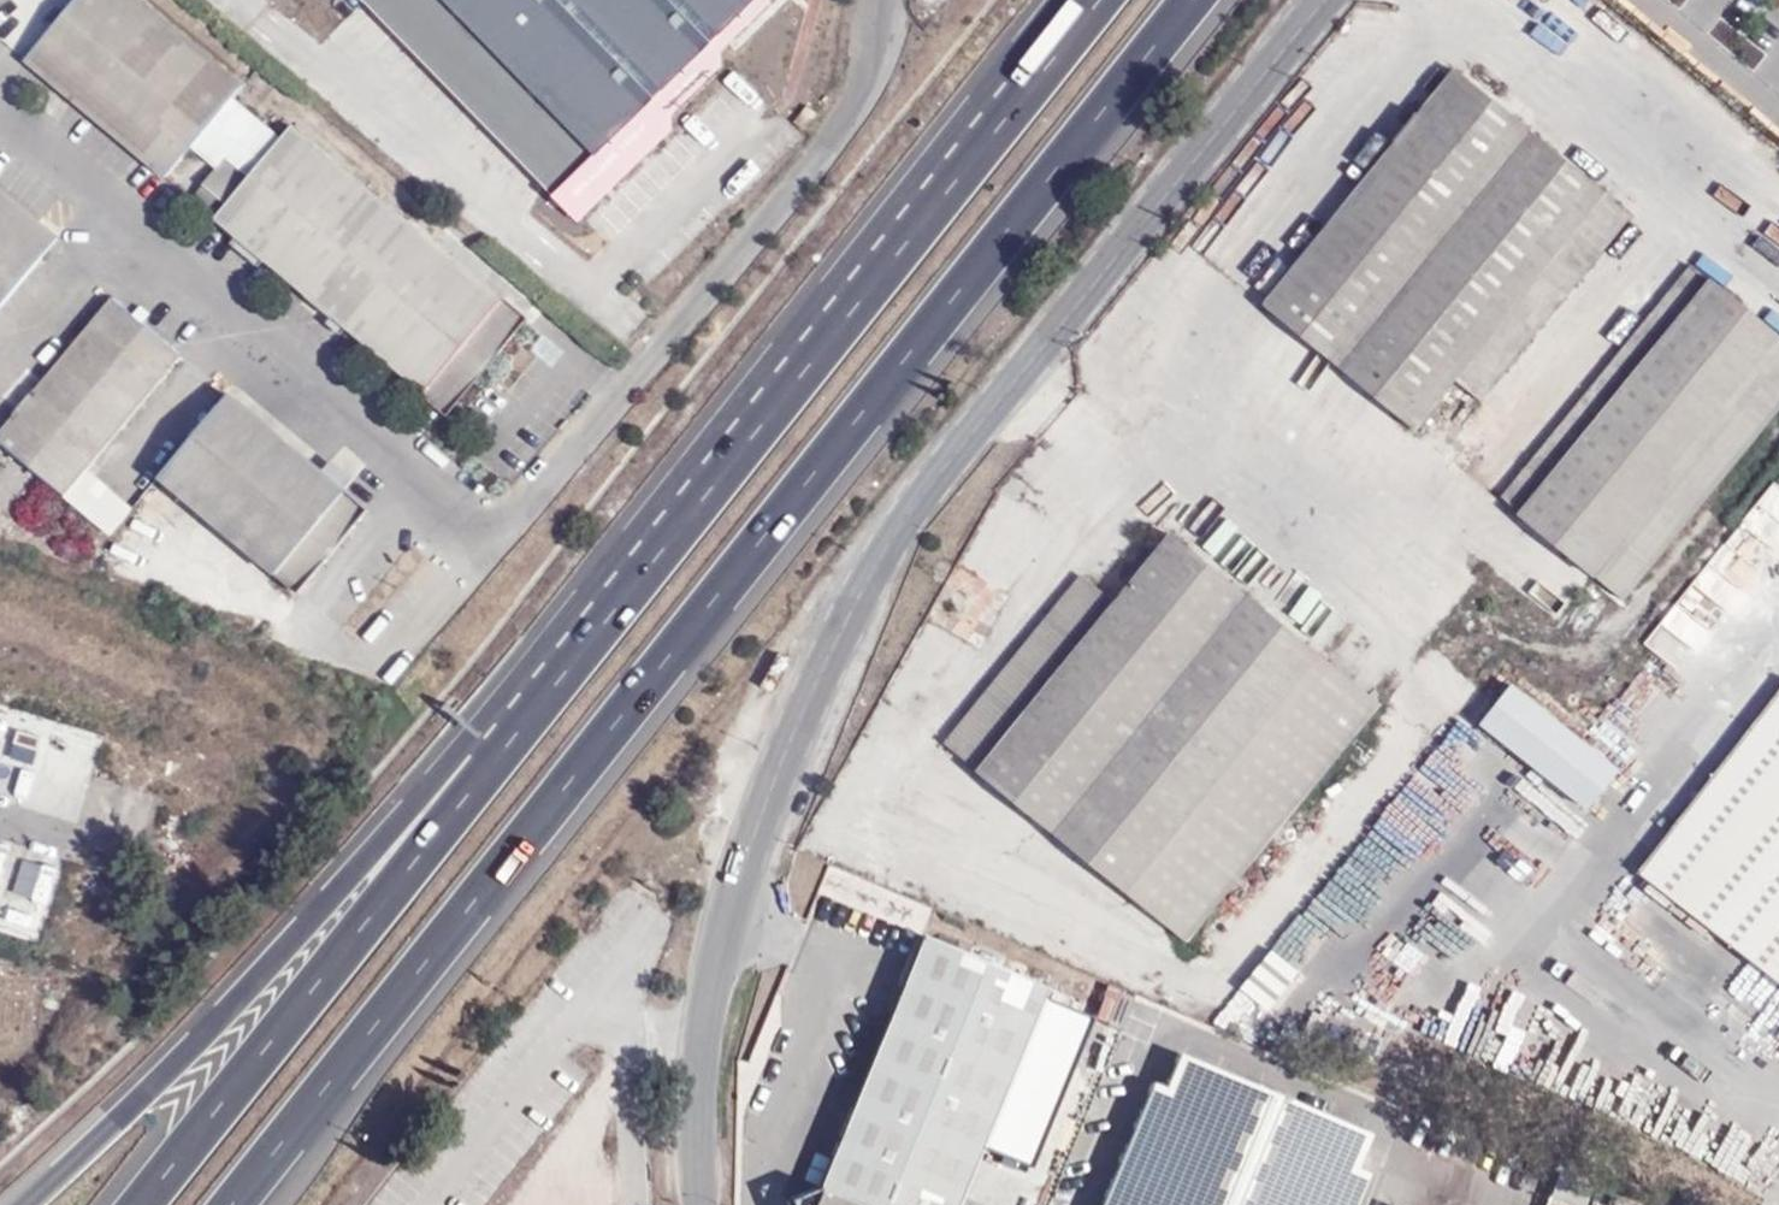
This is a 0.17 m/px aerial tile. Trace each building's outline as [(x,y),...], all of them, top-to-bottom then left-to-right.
[(166,179),(192,147),(232,100),(243,86),(140,0),(75,0),(24,61),(166,179)] [(554,201),(582,228),(672,132),(670,116),(721,69),(720,54),(770,6),(769,0),(373,0),(554,201)] [(1418,431),(1457,382),(1607,197),(1457,73),(1266,307),(1418,431)] [(228,205),(281,141),(232,100),(192,147),(218,169),(204,185),(228,205)] [(794,123),(804,132),(818,115),(807,107),(794,123)] [(523,319),(293,128),(281,141),(228,205),(216,219),(447,412),(523,319)] [(204,186),(192,199),(216,219),(228,205),(204,186)] [(1483,403),(1633,219),(1607,197),(1457,382),(1483,403)] [(1503,499),(1522,515),(1713,282),(1693,266),(1503,499)] [(1599,579),(1778,358),(1778,336),(1713,282),(1522,515),(1599,579)] [(0,432),(0,443),(64,496),(110,535),(130,512),(84,473),(181,356),(112,298),(0,432)] [(1778,416),(1778,358),(1599,579),(1626,601),(1778,416)] [(160,478),(298,594),(369,510),(229,394),(160,478)] [(1772,546),(1778,537),(1778,489),(1773,485),(1743,524),(1772,546)] [(1742,592),(1761,573),(1752,564),(1767,548),(1745,527),(1711,561),(1742,592)] [(1381,706),(1173,535),(1117,604),(1085,579),(949,747),(1187,943),(1381,706)] [(1585,572),(1543,552),(1524,591),(1566,611),(1585,572)] [(1643,640),(1679,670),(1743,594),(1706,564),(1643,640)] [(1637,869),(1778,979),(1778,685),(1637,869)] [(1514,687),(1477,732),(1585,819),(1622,774),(1514,687)] [(97,743),(0,718),(0,798),(78,818),(97,743)] [(39,938),(60,859),(0,843),(0,928),(39,938)] [(823,1192),(817,1204),(963,1204),(982,1161),(1050,1189),(1121,1019),(929,939),(823,1192)] [(1241,983),(1270,1008),(1303,970),(1274,945),(1241,983)] [(1362,1177),(1351,1169),(1365,1136),(1182,1059),(1165,1099),(1149,1093),(1102,1204),(1350,1204),(1362,1177)] [(823,1192),(794,1203),(794,1204),(817,1204),(823,1192)]
